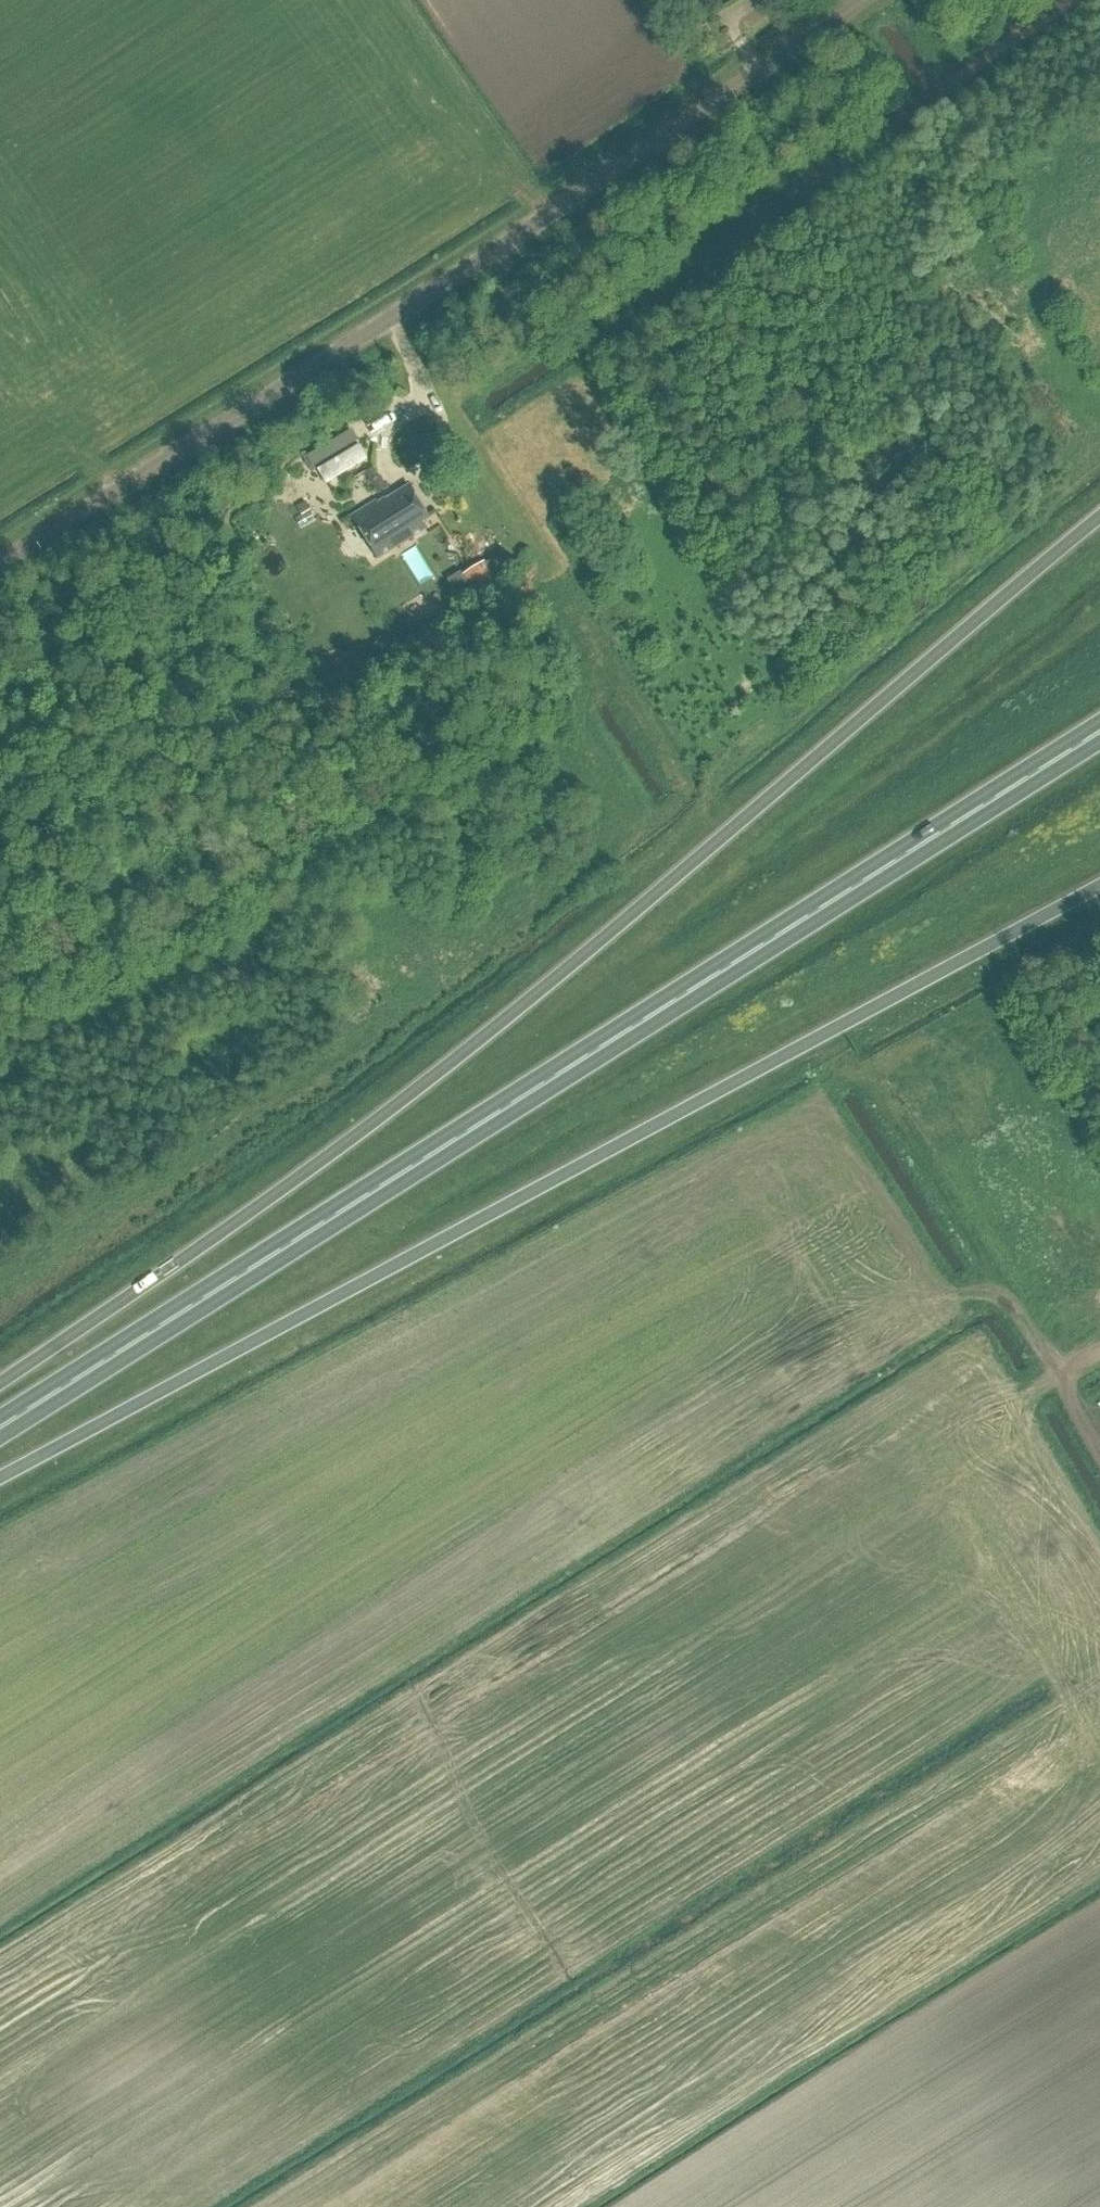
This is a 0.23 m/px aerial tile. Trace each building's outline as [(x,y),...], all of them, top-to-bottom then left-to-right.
[(361,444),(318,468),(326,482),(369,457),(361,444)] [(374,468),(365,473),(377,493),(386,488),(374,468)] [(428,517),(407,485),(384,500),(384,498),(377,503),(375,501),(350,517),(378,559),(426,527),(422,521),(428,517)] [(462,574),(476,596),(498,582),(484,560),(462,574)]
